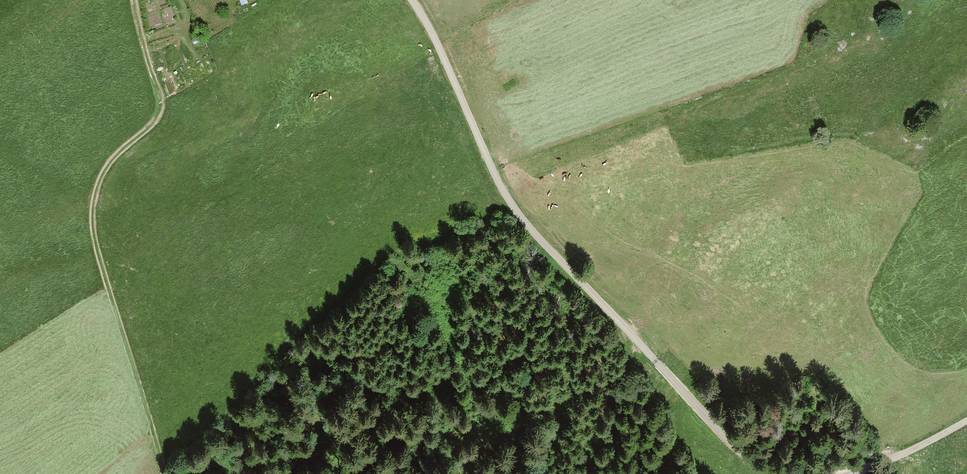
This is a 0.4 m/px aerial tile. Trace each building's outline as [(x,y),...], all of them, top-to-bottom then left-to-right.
[(231,10),(245,4),(244,0),(227,0),(231,10)]
